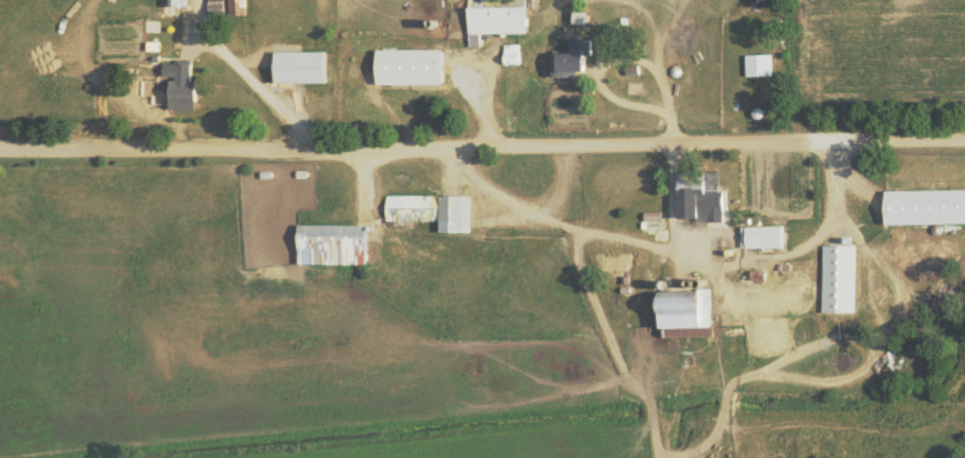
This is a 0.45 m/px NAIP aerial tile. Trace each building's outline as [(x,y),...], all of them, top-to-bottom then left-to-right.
[(224,14),(224,0),(207,0),(208,14),(224,14)] [(229,14),(246,13),(246,0),(228,0),(229,14)] [(554,51),(554,64),(549,64),(549,76),(581,75),(581,53),(589,53),(589,38),(568,38),(569,51),(554,51)] [(272,81),(324,82),(324,50),(273,50),(272,81)] [(770,53),(743,53),(744,75),(771,74),(770,53)] [(193,108),(192,62),(161,62),(162,76),(168,76),(168,108),(193,108)] [(640,93),(639,80),(625,80),(625,94),(640,93)] [(720,218),(719,170),(703,171),(703,177),(676,178),(677,219),(720,218)] [(882,223),(964,222),(964,188),(882,189),(882,223)] [(470,195),(385,193),(385,219),(439,220),(438,230),(470,231),(470,195)] [(642,220),(658,220),(658,211),(642,210),(642,220)] [(296,263),(364,262),(364,223),(296,224),(296,263)] [(739,225),(740,247),(782,246),(782,224),(739,225)] [(822,311),(855,311),(854,243),(820,243),(822,311)] [(765,269),(749,269),(749,279),(764,279),(765,269)] [(657,336),(710,335),(710,289),(656,290),(657,336)]
